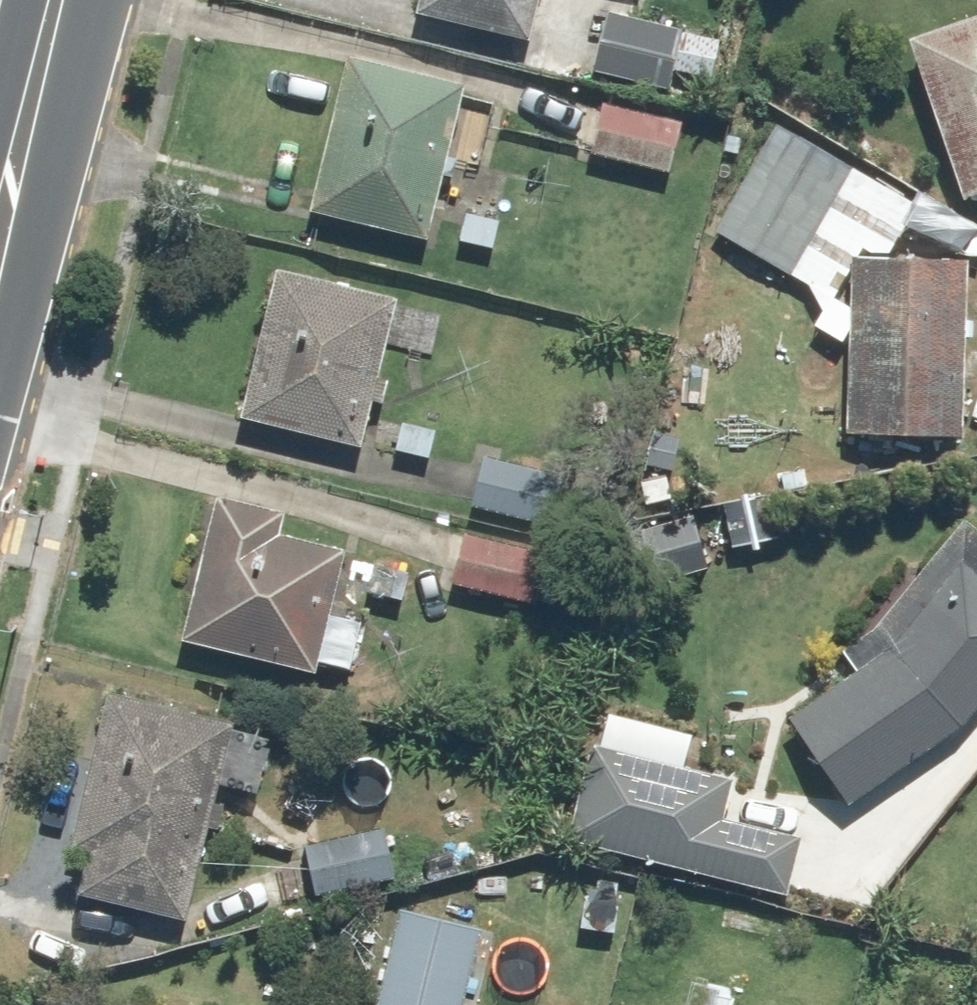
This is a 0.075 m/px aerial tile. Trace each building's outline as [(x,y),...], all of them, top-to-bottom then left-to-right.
[(424,9),(539,36),(547,0),(426,0),(424,9)] [(728,37),(609,9),(596,68),(675,86),(679,68),(719,78),(728,37)] [(917,30),(966,190),(976,187),(976,12),(917,30)] [(473,79),(353,53),(320,207),(441,232),(473,79)] [(688,116),(607,96),(595,147),(675,167),(688,116)] [(921,196),(781,122),(722,233),(854,303),(851,423),(973,426),(976,253),(892,252),(921,196)] [(405,288),(279,262),(248,416),(373,442),(405,288)] [(444,417),(397,408),(390,446),(437,455),(444,417)] [(573,468),(489,449),(476,503),(560,523),(573,468)] [(285,509),(220,493),(187,635),(358,676),(371,622),(337,614),(353,547),(280,530),(285,509)] [(972,513),(846,646),(864,663),(792,713),(855,802),(952,733),(976,706),(976,517),(972,513)] [(548,552),(466,531),(454,581),(536,601),(548,552)] [(274,715),(110,682),(77,844),(95,848),(88,887),(198,909),(223,783),(259,790),(274,715)] [(607,708),(576,837),(789,888),(803,829),(732,812),(741,774),(689,762),(697,730),(607,708)] [(390,824),(302,842),(313,893),(401,875),(390,824)] [(629,875),(590,871),(585,926),(625,929),(629,875)] [(401,898),(376,1004),(469,1004),(490,919),(401,898)] [(687,985),(682,1004),(733,1004),(735,995),(687,985)]
